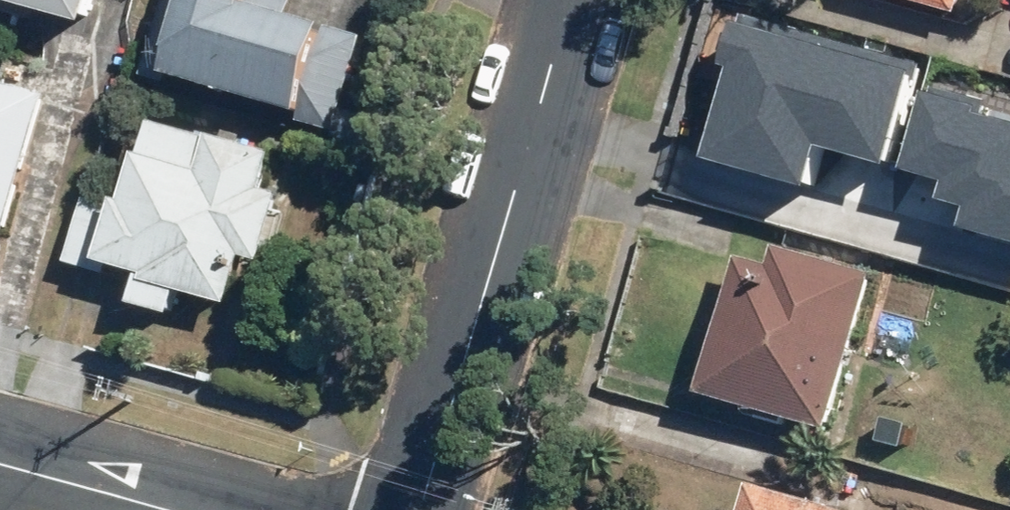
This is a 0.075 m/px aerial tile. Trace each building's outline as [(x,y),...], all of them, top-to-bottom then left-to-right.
[(114,20),(119,0),(38,0),(114,20)] [(325,111),(348,57),(354,21),(281,0),(181,0),(160,76),(182,83),(187,70),(325,111)] [(948,24),(955,0),(862,0),(948,24)] [(830,149),(896,168),(924,68),(748,20),(734,71),(741,73),(715,164),(818,192),(830,149)] [(30,233),(64,93),(0,78),(0,226),(30,233)] [(1009,243),(1009,123),(987,116),(990,106),(938,91),(915,172),(957,184),(952,203),(977,210),(971,232),(1009,243)] [(199,289),(251,302),(257,281),(275,286),(300,192),(281,187),(291,151),(166,118),(145,197),(138,195),(135,208),(95,198),(79,260),(122,271),(125,261),(162,270),(153,302),(193,312),(199,289)] [(728,268),(689,406),(822,442),(866,285),(764,256),(758,276),(728,268)] [(736,509),(800,509),(741,493),(736,509)]
